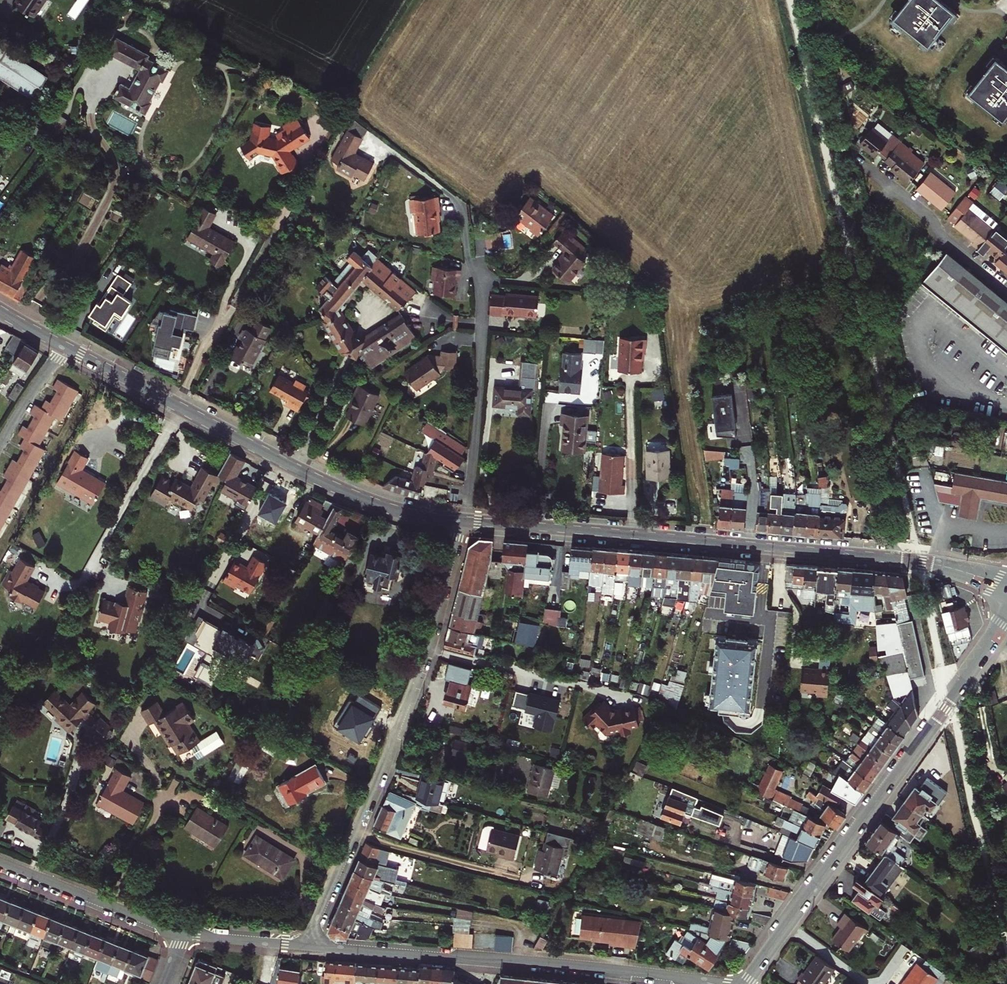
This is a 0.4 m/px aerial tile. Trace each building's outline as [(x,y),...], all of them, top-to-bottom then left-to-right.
[(33,16),(44,0),(18,0),(15,4),(33,16)] [(889,23),(901,32),(904,28),(932,51),(941,40),(937,36),(956,13),(940,0),(907,0),(889,23)] [(130,89),(121,84),(114,96),(146,113),(152,102),(150,101),(161,80),(163,81),(169,70),(148,59),(150,55),(116,38),(108,53),(140,69),(130,89)] [(10,47),(0,41),(0,77),(35,99),(49,76),(8,51),(10,47)] [(1003,120),(1006,115),(1006,66),(996,57),(968,92),(1003,120)] [(49,124),(60,132),(68,119),(56,112),(49,124)] [(292,156),(289,152),(289,148),(292,147),(296,148),(310,138),(297,118),(283,127),(285,130),(276,135),(277,138),(275,140),(268,138),(267,138),(269,127),(255,124),(251,140),(241,147),(250,160),(261,153),(274,156),(279,164),(277,165),(282,174),(288,170),(291,174),(299,169),(297,165),(298,164),(293,155),(292,156)] [(864,148),(875,157),(879,152),(887,158),(893,150),(900,142),(901,141),(892,134),(888,140),(872,128),(861,143),(866,146),(864,148)] [(344,169),(342,173),(356,182),(358,178),(369,185),(378,169),(367,162),(365,164),(360,161),(362,159),(362,158),(360,156),(368,143),(354,134),(347,147),(347,150),(344,150),(336,164),(344,169)] [(900,142),(893,150),(887,158),(885,160),(892,166),(890,168),(908,183),(924,162),(900,142)] [(917,189),(942,210),(956,192),(930,172),(917,189)] [(991,191),(1001,199),(1006,192),(1006,185),(1000,180),(991,191)] [(531,228),(530,230),(538,236),(544,229),(547,228),(549,225),(548,223),(554,215),(531,197),(516,217),(531,228)] [(948,218),(956,224),(967,209),(972,203),(964,197),(948,218)] [(441,234),(440,224),(440,214),(442,213),(441,199),(413,202),(414,215),(417,215),(419,236),(427,235),(427,238),(434,237),(434,235),(441,234)] [(984,212),(972,203),(967,209),(979,219),(984,212)] [(208,227),(216,213),(202,205),(194,220),(196,221),(188,237),(215,252),(210,261),(221,266),(235,242),(208,227)] [(973,240),(971,243),(978,249),(993,230),(994,228),(998,224),(984,212),(979,219),(967,209),(956,224),(954,226),(973,240)] [(1004,252),(1006,248),(1006,239),(994,228),(993,230),(978,249),(984,254),(987,249),(998,258),(995,263),(1006,272),(1006,254),(1004,252)] [(568,252),(555,268),(561,273),(571,280),(587,259),(580,253),(586,246),(564,229),(555,241),(568,252)] [(503,256),(503,241),(488,241),(488,256),(503,256)] [(36,258),(23,250),(13,267),(10,265),(7,269),(1,265),(0,267),(0,289),(20,300),(28,287),(22,284),(36,258)] [(946,252),(940,260),(928,251),(919,262),(931,271),(923,282),(926,285),(1006,349),(1006,301),(946,252)] [(363,279),(363,280),(363,279),(372,267),(370,266),(363,260),(359,265),(355,261),(354,263),(351,262),(340,275),(355,287),(363,279)] [(363,280),(377,291),(384,297),(399,309),(415,293),(375,260),(370,266),(372,267),(363,279),(363,280)] [(467,280),(470,272),(444,264),(440,277),(444,278),(440,291),(459,296),(464,279),(467,280)] [(117,273),(110,284),(122,292),(130,281),(117,273)] [(325,317),(323,320),(338,309),(340,312),(345,306),(342,304),(355,287),(340,275),(333,283),(325,277),(317,288),(330,299),(320,308),(325,317)] [(122,292),(110,284),(103,294),(104,295),(100,303),(96,301),(88,313),(94,317),(92,321),(102,328),(109,317),(111,319),(114,315),(117,311),(121,313),(130,299),(122,294),(122,292)] [(504,314),(505,312),(536,315),(538,295),(506,292),(506,294),(492,293),(490,313),(504,314)] [(181,325),(184,311),(169,308),(168,312),(163,311),(160,324),(156,324),(154,332),(157,333),(155,345),(157,345),(155,355),(169,357),(171,343),(181,345),(183,333),(178,332),(180,325),(181,325)] [(355,357),(363,341),(354,336),(340,312),(338,309),(323,320),(341,352),(343,350),(355,357)] [(160,324),(163,311),(158,310),(153,323),(156,324),(160,324)] [(184,311),(181,325),(193,327),(196,313),(184,311)] [(367,365),(414,334),(402,315),(363,341),(355,357),(356,358),(358,356),(367,365)] [(243,360),(250,364),(252,365),(260,351),(262,350),(265,344),(265,342),(267,338),(265,337),(271,326),(258,319),(252,331),(248,329),(244,330),(239,338),(243,339),(239,346),(237,344),(230,356),(241,362),(243,360)] [(6,349),(17,356),(25,343),(27,340),(15,334),(6,349)] [(417,338),(414,334),(367,365),(371,369),(417,338)] [(646,352),(647,337),(620,335),(618,370),(641,372),(642,358),(642,352),(646,352)] [(597,338),(585,337),(584,351),(596,352),(597,338)] [(25,343),(17,356),(1,381),(6,384),(12,374),(12,373),(13,371),(23,377),(39,350),(25,343)] [(430,359),(428,357),(419,363),(419,362),(413,366),(405,372),(410,380),(409,382),(412,383),(416,390),(433,379),(434,381),(447,370),(450,368),(456,369),(458,352),(442,351),(441,356),(435,355),(434,359),(430,359)] [(580,352),(563,351),(562,367),(559,367),(558,379),(561,380),(560,389),(566,391),(567,390),(579,391),(581,368),(579,368),(580,352)] [(286,405),(298,412),(309,392),(305,390),(306,387),(296,381),(294,384),(279,375),(270,390),(288,401),(286,405)] [(531,389),(535,389),(536,377),(520,375),(519,388),(495,386),(493,402),(494,402),(494,404),(520,407),(519,412),(529,413),(531,389)] [(55,395),(51,402),(46,399),(41,408),(35,404),(30,413),(34,415),(31,421),(27,428),(23,425),(18,434),(24,437),(20,446),(24,448),(17,460),(13,458),(3,475),(8,478),(1,490),(0,489),(0,529),(45,449),(39,445),(47,431),(55,416),(62,419),(79,389),(58,377),(53,386),(58,389),(55,395)] [(16,401),(24,386),(17,382),(9,396),(16,401)] [(358,383),(353,393),(356,394),(353,400),(346,415),(364,423),(378,393),(358,383)] [(731,393),(712,396),(720,434),(736,436),(731,393)] [(563,414),(562,422),(565,422),(563,448),(584,450),(587,416),(563,414)] [(460,454),(466,446),(446,431),(439,441),(425,452),(420,467),(416,466),(412,481),(395,475),(384,486),(420,497),(425,480),(430,482),(437,456),(456,468),(464,457),(460,454)] [(82,469),(88,457),(75,449),(57,482),(94,503),(105,482),(82,469)] [(724,451),(704,450),(706,462),(724,458),(724,451)] [(669,476),(668,451),(648,451),(649,476),(669,476)] [(624,493),(625,484),(622,484),(624,454),(603,453),(600,491),(624,493)] [(745,460),(731,459),(730,468),(744,469),(745,460)] [(170,479),(162,474),(150,496),(164,504),(169,496),(191,509),(198,496),(203,499),(212,484),(217,474),(202,466),(191,486),(175,477),(171,484),(168,482),(170,479)] [(955,472),(952,487),(933,483),(938,501),(958,505),(956,515),(977,518),(981,498),(1006,503),(1006,481),(955,472)] [(221,476),(217,474),(212,484),(216,486),(221,476)] [(827,475),(818,475),(820,488),(821,492),(821,497),(827,498),(828,486),(827,475)] [(771,498),(770,491),(762,490),(761,482),(758,481),(759,490),(756,529),(769,530),(771,501),(771,498)] [(809,495),(806,533),(818,534),(821,504),(821,497),(821,492),(812,492),(812,488),(808,487),(808,492),(809,495)] [(734,490),(731,489),(722,489),(718,526),(731,527),(734,492),(734,490)] [(745,528),(745,523),(747,507),(748,494),(734,492),(731,527),(745,528)] [(796,497),(796,494),(783,492),(784,499),(781,531),(793,532),(796,497)] [(793,532),(806,533),(809,495),(808,492),(796,494),(796,497),(793,532)] [(821,497),(821,504),(838,506),(841,503),(842,499),(827,498),(821,497)] [(302,525),(318,534),(329,513),(334,504),(325,500),(322,505),(310,498),(308,502),(307,501),(296,520),(303,524),(302,525)] [(769,530),(781,531),(784,499),(771,498),(771,501),(769,530)] [(869,518),(884,520),(884,516),(881,501),(871,499),(870,501),(869,518)] [(838,506),(821,504),(818,534),(842,536),(844,514),(848,510),(848,506),(846,503),(841,503),(838,506)] [(329,513),(337,518),(338,518),(344,508),(334,504),(329,513)] [(318,534),(312,544),(345,562),(349,553),(358,537),(346,530),(342,537),(330,530),(337,518),(329,513),(318,534)] [(479,537),(470,544),(450,627),(475,632),(486,576),(489,558),(490,558),(492,538),(479,537)] [(528,542),(504,539),(502,559),(490,558),(489,558),(486,576),(525,581),(528,549),(528,542)] [(562,569),(561,587),(569,588),(571,572),(580,573),(580,572),(580,568),(591,569),(593,547),(572,545),(570,570),(562,569)] [(604,570),(606,548),(593,547),(591,569),(604,570)] [(604,570),(603,576),(602,587),(614,588),(615,578),(618,549),(606,548),(604,570)] [(525,581),(524,588),(528,589),(529,582),(529,576),(550,578),(551,564),(553,561),(556,561),(556,557),(552,557),(547,553),(537,552),(538,550),(528,549),(525,581)] [(618,549),(615,578),(628,580),(630,551),(618,549)] [(374,585),(389,588),(392,573),(394,574),(398,571),(399,568),(401,569),(402,561),(399,561),(401,555),(399,555),(397,552),(392,550),(390,552),(388,552),(387,557),(381,556),(371,554),(365,579),(375,581),(374,585)] [(643,552),(630,551),(628,580),(640,580),(643,552)] [(656,553),(643,552),(640,580),(640,584),(653,585),(653,582),(656,553)] [(356,557),(349,553),(345,562),(342,567),(337,576),(344,580),(356,557)] [(668,554),(656,553),(653,582),(665,583),(668,554)] [(668,554),(665,583),(664,594),(662,601),(674,605),(677,596),(678,584),(681,555),(668,554)] [(693,556),(681,555),(678,584),(683,584),(681,599),(687,600),(690,588),(693,556)] [(704,557),(693,556),(690,588),(687,600),(697,601),(701,586),(704,557)] [(251,593),(267,564),(254,557),(248,568),(234,561),(223,582),(235,588),(237,585),(251,593)] [(720,559),(704,557),(701,586),(704,586),(701,598),(708,600),(709,595),(720,559)] [(12,569),(4,583),(13,588),(10,594),(22,601),(23,599),(36,606),(45,591),(38,587),(39,584),(32,581),(31,584),(26,581),(35,565),(22,558),(14,571),(12,569)] [(720,559),(709,595),(728,597),(727,610),(755,612),(759,562),(720,559)] [(787,564),(785,587),(793,587),(804,588),(803,597),(816,598),(817,588),(818,566),(787,564)] [(818,566),(817,588),(828,588),(826,609),(835,610),(837,568),(818,566)] [(837,568),(835,610),(840,611),(841,602),(845,602),(850,602),(851,592),(852,569),(837,568)] [(852,569),(851,592),(850,602),(849,613),(844,612),(840,611),(835,610),(835,611),(834,620),(854,620),(854,605),(875,605),(874,593),(873,570),(852,569)] [(887,609),(894,608),(885,571),(873,570),(874,593),(883,594),(887,609)] [(885,571),(894,608),(896,617),(898,624),(908,621),(902,596),(905,596),(907,595),(902,572),(885,571)] [(137,619),(139,620),(143,605),(142,605),(146,590),(129,586),(125,603),(114,600),(113,602),(102,599),(100,607),(97,608),(99,611),(97,618),(110,622),(109,627),(114,629),(115,632),(118,630),(123,631),(124,628),(134,631),(137,619)] [(663,595),(663,586),(654,586),(654,594),(663,595)] [(911,620),(905,596),(902,596),(908,621),(911,620)] [(947,602),(941,603),(947,631),(968,626),(967,621),(965,612),(964,606),(956,608),(954,600),(947,602)] [(557,625),(559,609),(546,608),(544,622),(557,625)] [(885,666),(887,673),(908,669),(904,650),(898,624),(896,617),(876,615),(880,664),(885,666)] [(540,624),(521,620),(517,641),(535,645),(540,624)] [(898,624),(904,650),(908,669),(923,665),(913,620),(911,620),(908,621),(898,624)] [(450,627),(445,648),(475,656),(478,645),(482,646),(485,634),(475,632),(450,627)] [(729,640),(717,639),(711,706),(722,707),(722,708),(752,710),(758,642),(746,641),(746,640),(729,639),(729,640)] [(470,668),(449,663),(445,678),(452,680),(465,684),(467,679),(470,668)] [(908,669),(910,678),(925,675),(923,665),(908,669)] [(590,671),(578,668),(576,677),(588,679),(590,671)] [(820,670),(803,668),(802,691),(818,692),(818,696),(829,696),(831,669),(820,669),(820,670)] [(919,716),(916,703),(910,678),(908,669),(887,673),(894,697),(903,692),(906,697),(901,703),(911,726),(919,716)] [(465,707),(472,681),(467,679),(465,684),(452,680),(445,701),(465,707)] [(669,698),(673,687),(664,685),(661,696),(669,698)] [(94,703),(82,692),(68,706),(52,691),(41,703),(48,709),(50,708),(59,716),(56,720),(69,732),(82,718),(91,726),(88,729),(100,739),(111,727),(100,717),(97,720),(87,711),(94,703)] [(560,701),(531,694),(528,709),(541,713),(538,726),(552,731),(560,701)] [(894,697),(879,717),(905,735),(911,726),(901,703),(896,701),(894,697)] [(598,724),(602,728),(613,733),(619,731),(621,735),(625,736),(629,736),(631,732),(630,728),(640,726),(639,721),(638,718),(643,717),(640,706),(616,709),(611,707),(604,700),(602,702),(600,701),(584,718),(589,725),(590,724),(593,728),(598,724)] [(871,712),(876,705),(872,702),(867,709),(871,712)] [(222,730),(211,741),(195,725),(200,720),(187,705),(170,721),(159,710),(147,722),(158,733),(162,729),(168,735),(170,734),(175,739),(173,740),(183,751),(187,747),(195,756),(202,749),(211,759),(231,740),(222,730)] [(871,712),(877,715),(881,709),(876,705),(871,712)] [(244,717),(240,725),(252,731),(256,723),(244,717)] [(873,726),(898,744),(905,735),(879,717),(873,726)] [(866,735),(892,753),(898,744),(873,726),(866,735)] [(435,751),(451,755),(451,753),(470,758),(472,751),(501,759),(505,745),(456,732),(453,744),(438,740),(435,751)] [(850,737),(857,742),(860,737),(853,732),(850,737)] [(866,735),(860,744),(885,762),(892,753),(866,735)] [(879,771),(885,762),(860,744),(853,753),(879,771)] [(187,747),(183,751),(191,759),(195,756),(187,747)] [(242,783),(254,756),(242,750),(230,777),(242,783)] [(847,762),(872,780),(879,771),(853,753),(847,762)] [(840,773),(864,791),(872,780),(847,762),(843,759),(833,773),(838,776),(840,773)] [(631,770),(644,775),(648,766),(636,760),(631,770)] [(811,775),(816,764),(810,760),(803,772),(811,775)] [(770,762),(758,792),(773,798),(806,814),(809,807),(791,797),(791,796),(774,788),(784,769),(770,762)] [(302,793),(325,780),(315,763),(278,784),(288,803),(303,795),(302,793)] [(535,764),(529,791),(548,796),(551,784),(558,786),(562,771),(535,764)] [(134,821),(145,803),(130,794),(128,797),(120,792),(130,775),(117,768),(98,801),(114,810),(113,812),(119,815),(120,814),(134,821)] [(831,788),(843,796),(856,802),(864,791),(840,773),(838,776),(831,788)] [(424,774),(418,797),(431,801),(439,802),(445,779),(424,774)] [(821,815),(838,827),(847,815),(836,807),(843,796),(831,788),(823,784),(817,795),(809,790),(807,794),(814,801),(811,804),(823,813),(821,815)] [(914,789),(905,801),(922,814),(928,806),(933,809),(938,801),(931,796),(934,791),(928,786),(925,790),(921,787),(918,785),(915,789),(914,789)] [(681,823),(684,814),(719,826),(724,814),(701,805),(700,808),(696,806),(698,798),(674,787),(665,807),(662,817),(681,823)] [(429,809),(431,801),(418,797),(390,790),(384,805),(383,805),(374,825),(401,837),(416,802),(421,805),(420,807),(429,809)] [(656,811),(662,813),(666,800),(660,798),(656,811)] [(821,834),(826,824),(806,814),(773,798),(771,804),(792,813),(789,820),(821,834)] [(18,801),(7,818),(15,823),(16,825),(40,839),(45,829),(37,825),(39,822),(30,817),(34,810),(18,801)] [(908,828),(915,833),(922,824),(917,821),(922,814),(905,801),(894,818),(886,813),(881,820),(900,834),(903,835),(908,828)] [(198,806),(185,827),(193,832),(195,830),(217,844),(229,825),(217,817),(215,821),(208,816),(210,813),(198,806)] [(797,838),(816,846),(821,834),(789,820),(778,816),(775,822),(783,825),(799,833),(797,838)] [(639,832),(644,834),(648,821),(647,821),(643,819),(639,832)] [(900,834),(881,820),(866,840),(885,854),(900,865),(905,858),(894,850),(897,845),(894,843),(900,834)] [(662,840),(666,827),(648,821),(644,834),(662,840)] [(784,833),(797,838),(799,833),(783,825),(780,831),(784,833)] [(515,857),(520,834),(493,827),(492,829),(485,828),(481,844),(488,846),(488,848),(498,850),(508,852),(507,855),(515,857)] [(908,828),(903,835),(912,842),(917,835),(915,833),(908,828)] [(810,859),(816,846),(797,838),(784,833),(778,847),(785,850),(783,856),(792,859),(798,859),(800,854),(810,859)] [(283,877),(294,858),(257,835),(245,854),(283,877)] [(543,853),(539,852),(536,868),(558,873),(565,845),(546,841),(544,849),(543,853)] [(367,842),(356,869),(374,877),(396,883),(400,868),(379,863),(378,866),(374,864),(382,847),(367,842)] [(900,865),(885,854),(864,883),(883,897),(904,867),(900,865)] [(786,879),(790,866),(783,864),(759,856),(755,868),(759,869),(759,871),(786,879)] [(356,869),(351,879),(380,892),(383,887),(392,891),(396,883),(374,877),(356,869)] [(703,880),(702,882),(754,895),(757,884),(713,873),(711,882),(703,880)] [(883,897),(864,883),(857,878),(852,884),(867,894),(860,905),(869,912),(871,915),(874,915),(888,925),(893,917),(878,906),(884,897),(883,897)] [(380,892),(351,879),(346,890),(385,908),(389,908),(391,902),(379,896),(380,892)] [(717,899),(751,907),(754,895),(702,882),(700,882),(698,889),(717,894),(716,898),(717,899)] [(769,895),(785,899),(790,892),(771,887),(769,895)] [(346,890),(342,901),(371,914),(373,909),(383,913),(385,908),(346,890)] [(13,901),(0,896),(0,928),(2,929),(5,920),(13,901)] [(715,908),(736,913),(749,917),(751,907),(717,899),(715,908)] [(26,907),(13,901),(5,920),(13,923),(10,931),(15,934),(19,925),(26,907)] [(374,928),(381,928),(383,923),(370,917),(371,914),(342,901),(337,911),(373,927),(374,928)] [(19,925),(32,931),(39,912),(26,907),(19,925)] [(459,918),(472,919),(474,919),(475,911),(460,908),(459,918)] [(698,930),(728,937),(730,937),(736,913),(715,908),(710,927),(692,922),(690,928),(698,930)] [(333,922),(352,930),(358,931),(355,938),(364,938),(369,936),(373,927),(337,911),(333,922)] [(46,937),(53,917),(39,912),(32,931),(29,937),(39,941),(42,935),(46,937)] [(754,912),(752,921),(766,925),(772,917),(754,912)] [(860,939),(865,931),(867,928),(846,913),(839,924),(843,927),(834,939),(850,950),(859,938),(860,939)] [(628,925),(628,921),(585,916),(582,938),(614,942),(614,945),(636,948),(639,926),(628,925)] [(67,923),(53,917),(46,937),(59,942),(67,923)] [(456,917),(455,925),(472,926),(472,919),(459,918),(456,917)] [(352,930),(333,922),(328,931),(331,936),(349,937),(352,930)] [(72,947),(80,928),(67,923),(59,942),(72,947)] [(93,933),(80,928),(72,947),(76,948),(74,954),(84,958),(86,952),(93,933)] [(688,956),(708,968),(728,937),(698,930),(698,932),(710,940),(707,943),(688,931),(685,936),(681,933),(678,939),(676,938),(667,952),(670,954),(668,956),(671,958),(672,955),(684,963),(688,956)] [(930,945),(936,936),(931,932),(925,941),(930,945)] [(86,952),(99,958),(107,939),(93,933),(86,952)] [(512,936),(494,934),(493,950),(511,951),(512,936)] [(532,949),(542,950),(548,941),(540,936),(532,949)] [(107,939),(99,958),(95,968),(99,970),(96,979),(106,982),(109,974),(120,944),(107,939)] [(730,945),(746,952),(753,943),(734,939),(730,945)] [(126,968),(134,950),(120,944),(109,974),(122,979),(126,968)] [(150,982),(159,960),(134,950),(126,968),(143,975),(141,978),(150,982)] [(64,967),(69,956),(63,954),(58,964),(64,967)] [(834,967),(816,955),(804,972),(802,971),(797,978),(799,979),(806,983),(822,983),(834,967)] [(226,975),(216,971),(218,966),(200,959),(198,964),(197,964),(191,980),(202,983),(222,983),(226,975)] [(926,960),(922,966),(918,963),(903,983),(933,983),(942,972),(926,960)] [(981,969),(969,960),(964,967),(976,975),(981,969)] [(357,964),(327,961),(324,983),(335,983),(335,979),(345,980),(345,983),(356,983),(357,964)] [(379,966),(357,964),(356,983),(377,983),(379,966)] [(400,968),(379,966),(377,983),(399,983),(400,968)] [(433,967),(421,966),(421,970),(420,983),(430,983),(430,977),(432,977),(433,967)] [(301,970),(281,967),(278,983),(299,983),(301,970)] [(443,968),(433,967),(432,977),(430,977),(430,983),(442,983),(443,968)] [(410,969),(400,968),(399,983),(409,983),(410,969)] [(467,982),(455,977),(455,969),(443,968),(442,983),(466,983),(467,982)] [(421,970),(410,969),(409,983),(420,983),(421,970)] [(513,977),(501,975),(497,983),(512,983),(513,977)]
